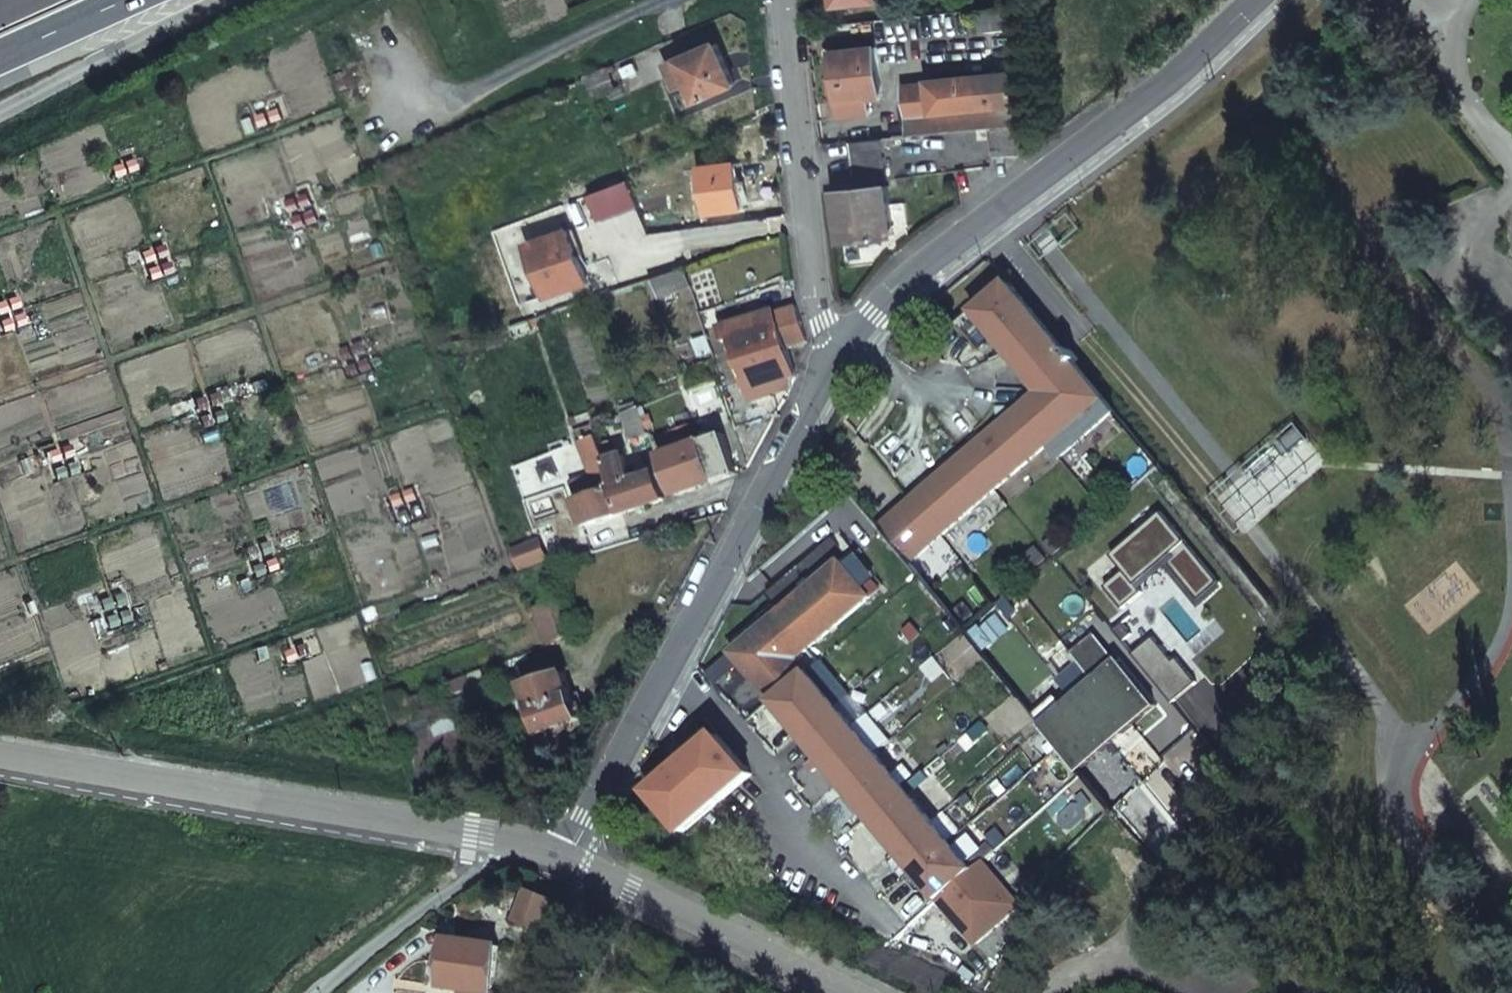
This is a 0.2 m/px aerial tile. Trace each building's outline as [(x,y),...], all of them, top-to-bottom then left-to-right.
[(1011,5),(980,8),(982,30),(1013,26),(1011,5)] [(719,43),(682,59),(700,100),(737,85),(719,43)] [(878,45),(834,50),(841,115),(871,113),(870,99),(882,97),(878,45)] [(1016,73),(930,83),(904,85),(907,118),(909,118),(910,135),(955,130),(991,126),(1019,123),(1016,73)] [(886,137),(852,141),(856,183),(889,180),(886,137)] [(740,162),(704,166),(709,213),(745,209),(740,162)] [(890,186),(837,191),(843,240),(895,234),(890,186)] [(627,196),(594,200),(596,225),(631,222),(627,196)] [(572,228),(531,241),(549,293),(590,279),(572,228)] [(164,246),(142,248),(143,259),(165,257),(164,246)] [(712,267),(718,298),(736,295),(730,264),(712,267)] [(681,270),(648,281),(653,296),(687,286),(681,270)] [(1010,281),(973,312),(1007,353),(1044,323),(1010,281)] [(28,324),(20,294),(0,300),(0,318),(4,330),(28,324)] [(726,400),(732,420),(735,428),(762,418),(755,397),(754,396),(790,385),(787,375),(795,373),(787,348),(808,341),(797,307),(787,310),(776,313),(779,324),(733,338),(748,387),(751,386),(753,391),(726,400)] [(728,322),(733,338),(779,324),(776,313),(775,308),(728,322)] [(1044,323),(1007,353),(1040,391),(1038,392),(1040,394),(1078,363),(1075,361),(1080,357),(1072,348),(1068,352),(1044,323)] [(719,333),(704,338),(709,351),(724,346),(719,333)] [(1040,394),(1038,392),(1019,408),(1050,446),(1051,444),(1062,457),(1118,409),(1078,363),(1040,394)] [(633,437),(649,431),(641,407),(624,412),(633,437)] [(966,454),(996,491),(1050,446),(1019,408),(966,454)] [(686,412),(668,415),(670,429),(689,425),(686,412)] [(1313,443),(1300,426),(1278,444),(1290,460),(1313,443)] [(676,494),(738,472),(725,433),(662,454),(676,494)] [(996,491),(966,454),(912,499),(942,536),(996,491)] [(623,513),(666,497),(657,473),(634,481),(624,456),(606,462),(609,469),(623,513)] [(532,461),(515,465),(522,491),(539,486),(532,461)] [(576,501),(584,527),(623,513),(609,469),(594,473),(600,493),(576,501)] [(912,499),(880,527),(910,562),(942,536),(912,499)] [(1168,508),(1116,552),(1129,567),(1109,583),(1128,605),(1148,589),(1142,581),(1178,551),(1183,557),(1177,562),(1205,596),(1227,578),(1168,508)] [(578,523),(544,532),(549,552),(583,543),(578,523)] [(542,542),(514,552),(520,568),(548,558),(542,542)] [(871,598),(841,562),(781,613),(811,649),(871,598)] [(564,602),(534,615),(546,643),(576,630),(564,602)] [(781,613),(733,653),(773,700),(809,671),(799,659),(811,649),(781,613)] [(1126,620),(1118,627),(1128,638),(1136,632),(1126,620)] [(1080,768),(1160,701),(1123,655),(1119,657),(1098,631),(1077,649),(1084,658),(1062,677),(1078,696),(1068,704),(1059,693),(1035,713),(1080,768)] [(1158,634),(1138,651),(1178,699),(1202,679),(1181,655),(1177,658),(1158,634)] [(809,671),(838,705),(851,694),(822,660),(809,671)] [(809,671),(773,700),(802,735),(838,705),(809,671)] [(566,672),(516,690),(519,699),(529,696),(541,732),(582,718),(566,672)] [(409,690),(393,696),(420,778),(466,763),(447,704),(416,714),(409,690)] [(838,705),(802,735),(819,754),(854,725),(838,705)] [(854,725),(877,752),(891,741),(868,714),(854,725)] [(854,725),(819,754),(842,782),(877,752),(854,725)] [(753,775),(720,734),(650,791),(684,833),(753,775)] [(877,752),(842,782),(870,816),(906,786),(877,752)] [(906,786),(870,816),(898,849),(934,819),(906,786)] [(934,819),(898,849),(915,869),(951,839),(934,819)] [(951,839),(915,869),(939,897),(974,867),(951,839)] [(939,897),(976,941),(1022,903),(984,859),(974,867),(939,897)] [(516,919),(542,930),(556,896),(530,885),(516,919)] [(478,992),(494,992),(499,947),(449,941),(444,990),(462,991),(478,992)]
